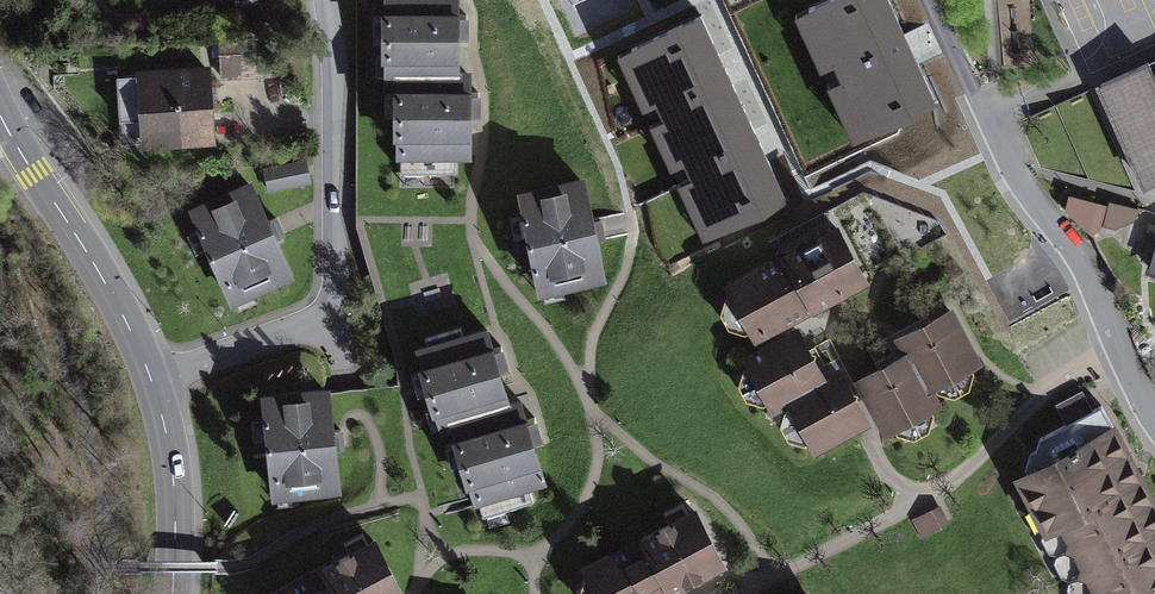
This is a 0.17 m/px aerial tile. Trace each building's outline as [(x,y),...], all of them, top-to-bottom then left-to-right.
[(388,15),(385,15),(385,55),(388,55),(388,74),(400,74),(400,92),(397,92),(397,133),(400,133),(400,172),(455,172),(455,152),(467,152),(467,113),(478,113),(478,92),(467,92),(466,73),(455,73),(455,35),(466,35),(466,15),(455,15),(455,0),(388,0),(388,15)] [(888,0),(828,0),(808,9),(866,135),(936,103),(888,0)] [(717,234),(785,202),(700,16),(631,47),(717,234)] [(220,41),(221,78),(279,75),(277,38),(220,41)] [(1101,84),(1147,187),(1154,184),(1154,76),(1149,62),(1101,84)] [(207,70),(116,76),(119,119),(142,118),(144,142),(212,137),(207,70)] [(310,153),(263,163),(269,190),(310,181),(310,153)] [(583,183),(522,195),(526,214),(522,215),(533,270),(536,269),(540,289),(602,277),(594,238),(603,237),(600,219),(591,221),(583,183)] [(251,186),(193,211),(201,229),(198,230),(221,282),(224,281),(232,298),(289,273),(274,238),(282,234),(275,218),(266,222),(251,186)] [(1109,207),(1070,196),(1066,208),(1091,233),(1102,225),(1115,228),(1133,221),(1139,208),(1111,201),(1109,207)] [(1151,227),(1144,247),(1154,250),(1154,228),(1151,227)] [(837,228),(729,286),(733,293),(725,297),(721,313),(728,328),(744,333),(752,329),(756,335),(863,278),(837,228)] [(880,369),(860,380),(887,429),(893,425),(897,433),(914,437),(928,430),(933,414),(929,406),(936,402),(928,387),(934,384),(938,390),(954,396),(968,388),(973,371),(970,365),(977,361),(950,311),(930,322),(927,329),(920,327),(897,339),(906,355),(890,364),(887,371),(880,369)] [(460,328),(425,338),(428,347),(421,349),(426,368),(423,369),(435,408),(438,407),(443,425),(454,422),(460,439),(457,440),(468,479),(471,478),(482,515),(533,500),(527,482),(541,478),(530,440),(540,437),(534,417),(524,420),(518,402),(507,405),(496,369),(507,366),(501,346),(490,349),(485,331),(463,337),(460,328)] [(808,350),(797,331),(747,357),(751,365),(743,369),(739,384),(747,399),(763,404),(770,400),(773,407),(789,399),(793,405),(785,408),(781,425),(788,439),(805,444),(812,440),(815,447),(865,420),(854,400),(848,399),(849,391),(836,367),(821,375),(813,360),(805,359),(808,350)] [(326,393),(264,399),(266,418),(263,418),(269,474),(272,474),(274,493),(336,487),(332,448),(342,447),(341,429),(330,430),(326,393)] [(1102,405),(1082,415),(1073,397),(1060,404),(1070,422),(1039,438),(1036,449),(1045,465),(1028,474),(1024,487),(1082,593),(1154,593),(1154,506),(1102,405)] [(937,507),(913,520),(922,536),(945,523),(937,507)] [(694,511),(586,568),(600,593),(659,593),(721,562),(694,511)] [(374,542),(274,593),(397,593),(400,592),(374,542)]
